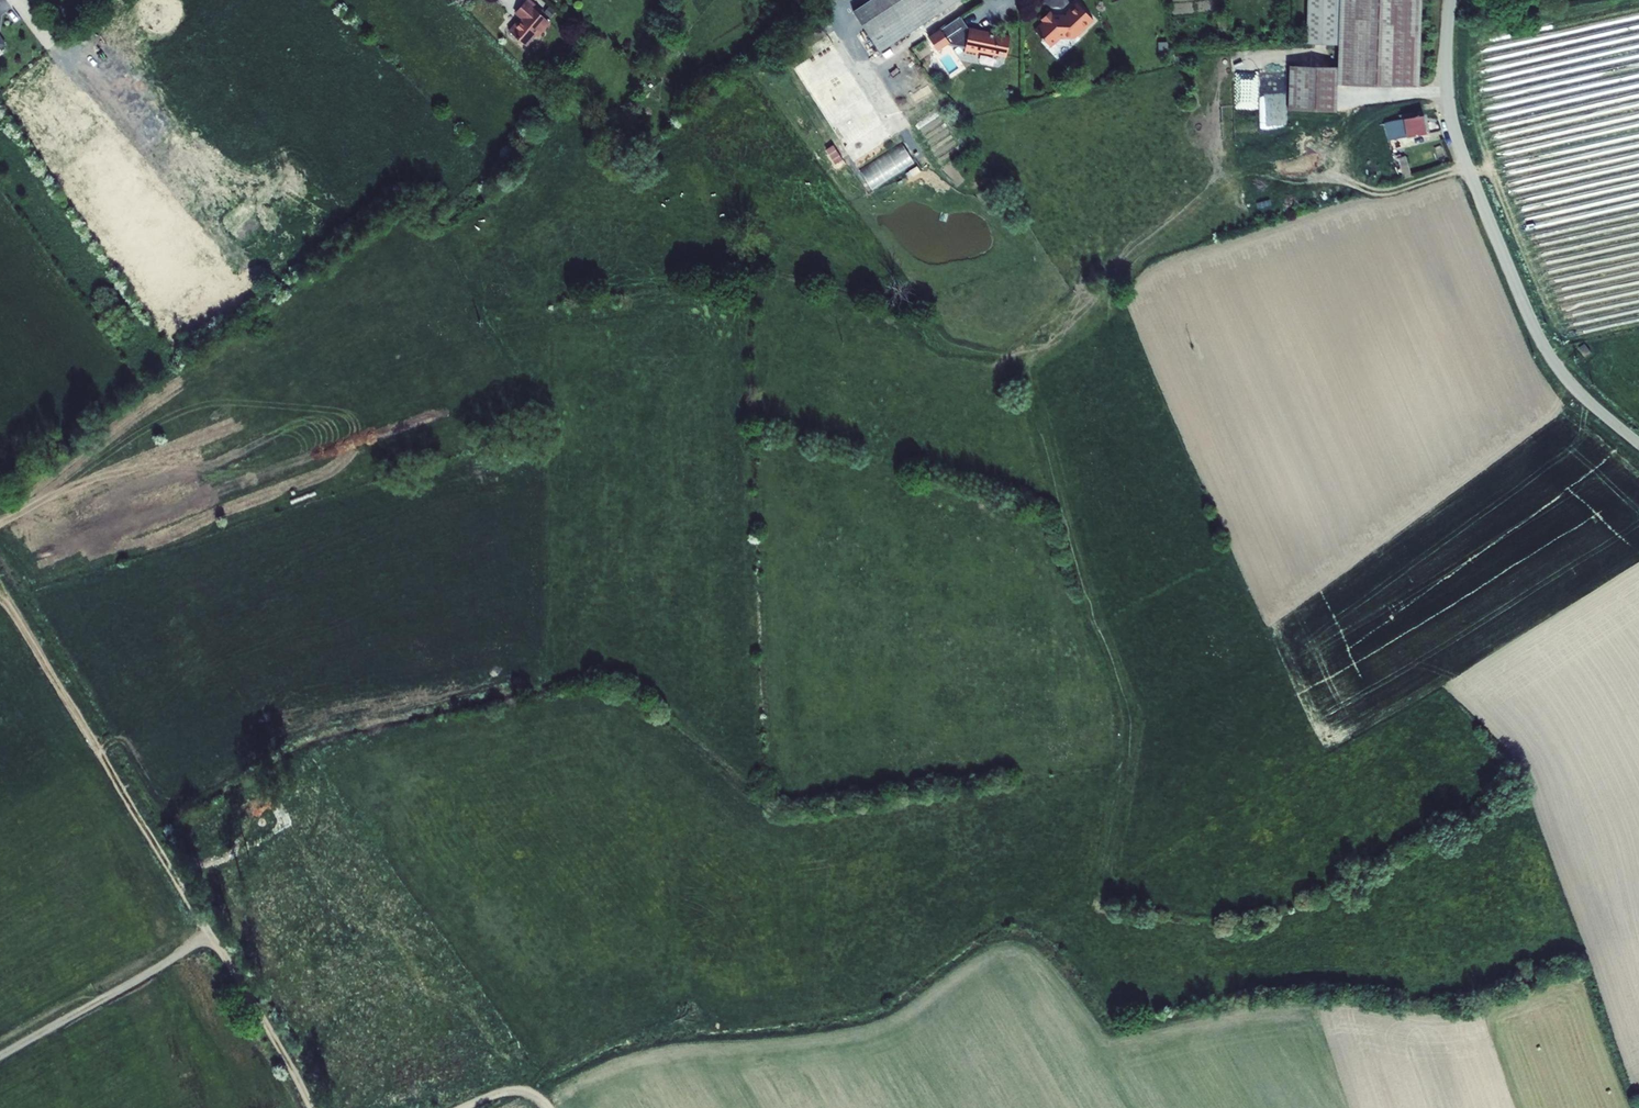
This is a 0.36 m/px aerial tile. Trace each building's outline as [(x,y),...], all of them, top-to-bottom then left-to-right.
[(541,0),(528,0),(524,6),(532,12),(529,16),(527,15),(519,25),(536,38),(545,26),(545,27),(549,26),(559,14),(541,0)] [(952,0),(894,0),(866,18),(872,27),(864,33),(875,49),(883,44),(952,0)] [(1079,0),(1068,10),(1069,11),(1067,13),(1066,12),(1063,12),(1062,13),(1056,13),(1052,8),(1043,16),(1045,18),(1036,26),(1049,41),(1053,41),(1060,34),(1069,35),(1070,34),(1071,35),(1075,35),(1078,32),(1079,33),(1087,26),(1086,25),(1091,21),(1090,20),(1094,16),(1079,0)] [(1307,48),(1336,48),(1336,61),(1288,61),(1287,102),(1335,103),(1336,85),(1417,86),(1418,0),(1308,0),(1307,48)] [(1013,31),(978,25),(971,29),(961,13),(943,24),(952,38),(968,42),(967,47),(980,49),(981,45),(1009,50),(1013,31)] [(0,27),(0,44),(10,37),(4,27),(1,29),(0,27)] [(858,157),(897,132),(832,31),(813,43),(817,50),(797,63),(858,157)] [(1400,117),(1394,118),(1396,125),(1399,138),(1430,130),(1426,111),(1414,114),(1406,116),(1407,121),(1401,123),(1400,117)] [(907,145),(862,164),(871,185),(916,165),(907,145)] [(1576,346),(1571,351),(1575,357),(1581,353),(1576,346)]
